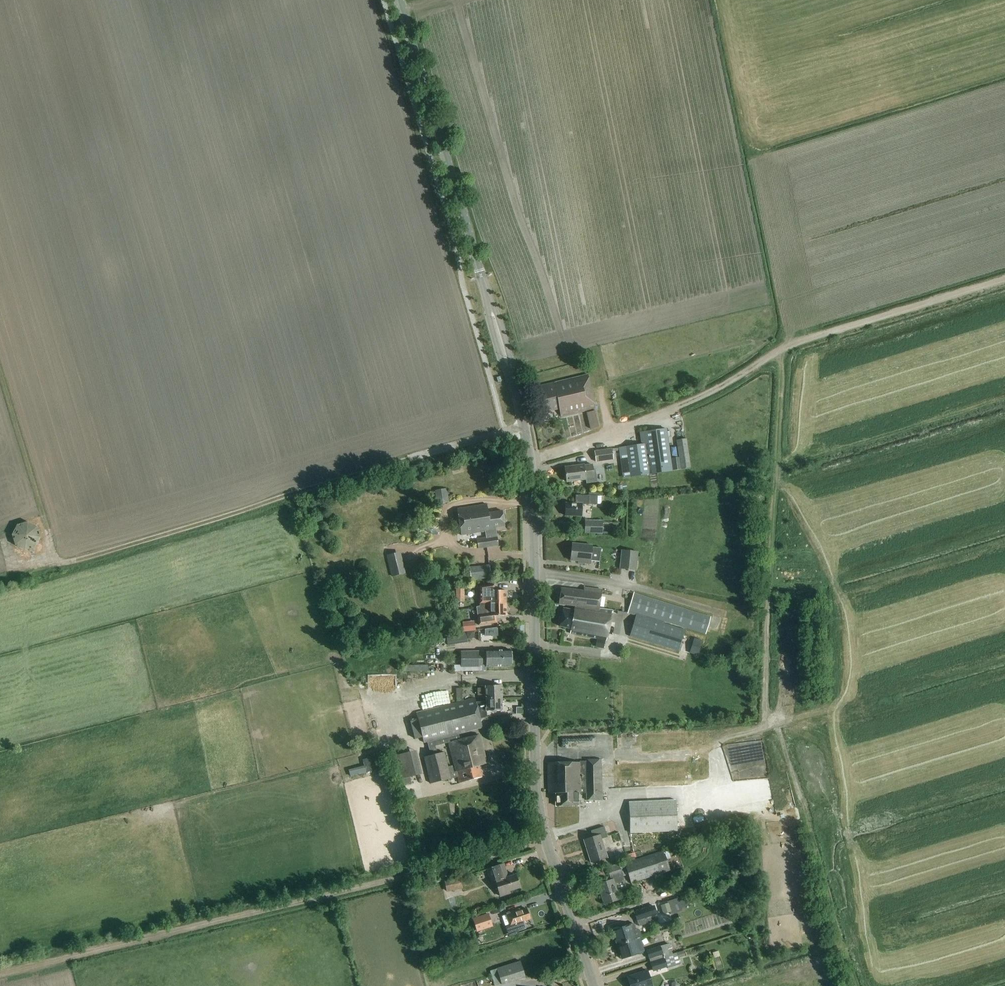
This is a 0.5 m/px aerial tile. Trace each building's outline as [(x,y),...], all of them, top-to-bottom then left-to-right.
[(588,375),(538,387),(544,413),(559,409),(561,417),(596,409),(588,375)] [(595,411),(587,413),(591,429),(599,427),(595,411)] [(641,445),(619,448),(623,478),(691,469),(686,438),(676,440),(679,457),(670,458),(666,429),(639,433),(641,445)] [(607,450),(594,452),(596,462),(608,460),(607,450)] [(584,465),(565,468),(567,482),(586,480),(586,484),(597,482),(595,470),(593,470),(592,465),(584,466),(584,465)] [(439,502),(451,501),(450,488),(438,488),(439,502)] [(575,504),(566,503),(565,516),(581,517),(582,505),(589,505),(589,496),(576,495),(575,504)] [(457,509),(461,535),(485,532),(486,538),(477,539),(478,549),(498,546),(496,528),(504,527),(502,511),(488,513),(487,505),(457,509)] [(45,545),(41,521),(17,525),(22,549),(45,545)] [(602,521),(586,521),(585,534),(601,534),(602,521)] [(592,546),(572,544),(570,561),(578,562),(578,563),(590,564),(590,561),(599,562),(601,548),(592,547),(592,546)] [(638,552),(622,550),(620,569),(636,571),(638,552)] [(386,556),(391,577),(406,574),(401,552),(386,556)] [(489,567),(470,569),(471,580),(491,578),(489,567)] [(480,587),(480,606),(486,605),(486,604),(506,603),(506,591),(494,591),(494,585),(480,587)] [(459,587),(459,600),(467,600),(467,587),(459,587)] [(561,588),(559,604),(575,606),(575,607),(599,610),(600,608),(602,590),(584,588),(584,591),(561,588)] [(668,604),(634,593),(628,613),(662,623),(663,621),(706,634),(711,617),(667,604),(668,604)] [(480,606),(476,607),(479,625),(497,623),(496,616),(506,616),(506,603),(486,604),(486,605),(480,606)] [(574,611),(563,609),(560,627),(571,629),(570,634),(607,641),(613,610),(600,608),(599,610),(575,607),(574,611)] [(684,630),(636,616),(630,637),(677,651),(684,630)] [(463,625),(463,632),(476,631),(475,624),(463,625)] [(450,633),(450,642),(469,641),(469,632),(450,633)] [(694,639),(690,653),(698,656),(702,641),(694,639)] [(479,652),(461,652),(461,667),(479,667),(479,666),(486,666),(486,667),(511,667),(511,664),(512,663),(512,661),(511,660),(511,656),(512,655),(512,652),(511,652),(511,651),(486,651),(486,653),(479,653),(479,652)] [(394,673),(370,673),(370,684),(394,684),(394,673)] [(477,688),(478,696),(486,695),(486,699),(502,698),(501,686),(485,686),(485,688),(477,688)] [(475,698),(416,713),(423,743),(482,728),(480,719),(487,717),(487,711),(502,711),(502,698),(486,699),(486,702),(476,702),(475,698)] [(424,757),(431,784),(451,779),(450,779),(458,777),(459,784),(482,778),(479,766),(486,764),(479,735),(449,743),(456,772),(454,772),(452,766),(447,767),(444,752),(424,757)] [(374,757),(362,759),(364,767),(348,770),(349,776),(377,770),(374,757)] [(586,763),(548,763),(548,794),(556,793),(556,807),(578,806),(578,793),(586,793),(587,801),(602,800),(602,760),(586,761),(586,763)] [(675,800),(629,803),(631,834),(677,831),(675,800)] [(604,827),(591,831),(593,838),(583,841),(590,862),(607,857),(602,839),(607,837),(604,827)] [(654,855),(625,864),(631,883),(660,875),(654,855)] [(504,864),(487,869),(492,886),(496,885),(500,897),(510,893),(509,891),(519,888),(515,875),(508,877),(504,864)] [(624,882),(619,866),(608,869),(611,880),(597,885),(604,905),(620,900),(615,885),(624,882)] [(445,880),(447,892),(462,889),(460,877),(445,880)] [(671,912),(669,903),(660,906),(663,914),(671,912)] [(654,907),(634,913),(639,927),(658,920),(654,907)] [(519,909),(506,914),(511,928),(517,926),(516,924),(530,919),(527,909),(520,912),(519,909)] [(488,914),(473,919),(477,932),(493,926),(488,914)] [(630,925),(612,931),(617,945),(635,939),(630,925)] [(640,953),(635,939),(617,945),(621,959),(640,953)] [(646,951),(650,961),(673,953),(669,943),(646,951)] [(673,953),(650,961),(653,971),(667,966),(668,968),(680,965),(676,953),(673,954),(673,953)] [(489,971),(494,985),(498,985),(525,977),(520,961),(489,971)] [(627,977),(630,985),(652,985),(647,971),(627,977)]
